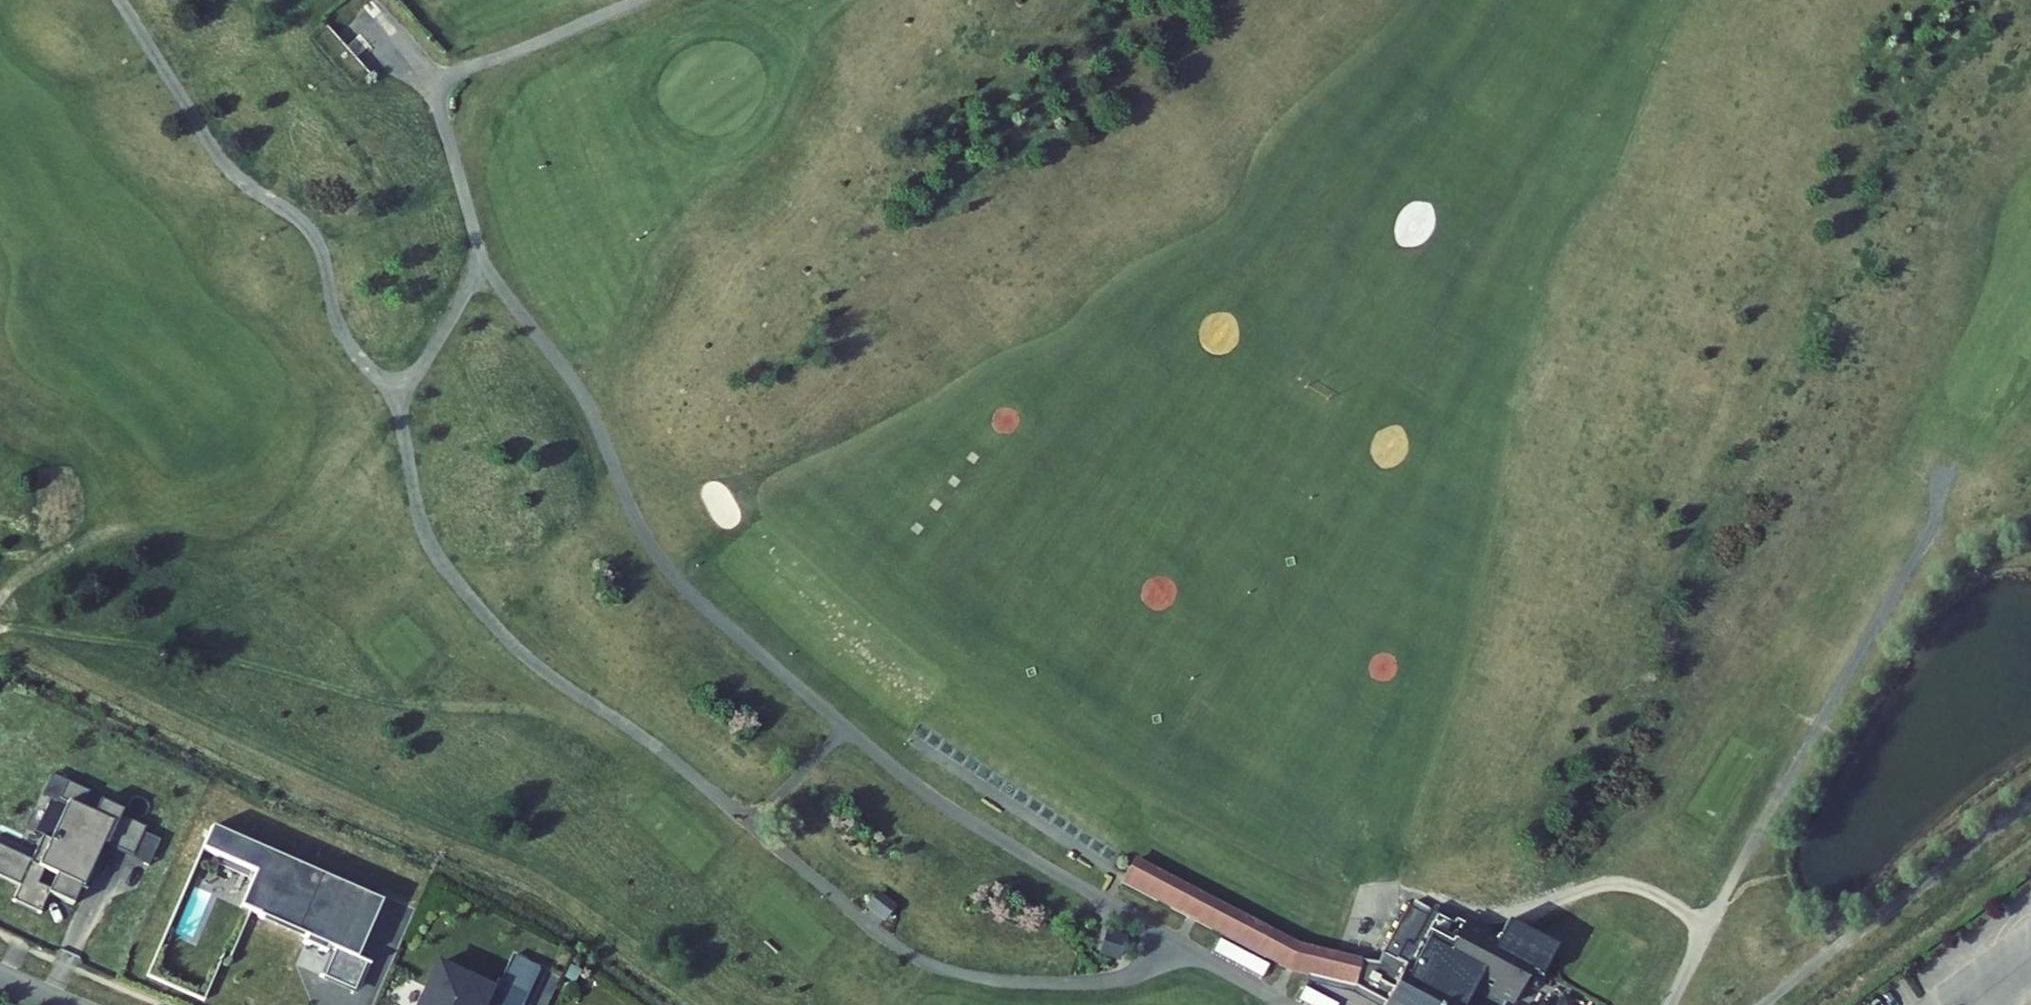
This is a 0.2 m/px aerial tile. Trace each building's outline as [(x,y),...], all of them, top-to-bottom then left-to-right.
[(69,787),(53,780),(46,796),(70,807),(72,803),(63,799),(69,787)] [(71,782),(69,787),(63,799),(72,803),(70,807),(54,842),(46,838),(35,863),(0,847),(0,878),(23,888),(16,903),(44,916),(53,896),(76,907),(85,889),(91,892),(100,872),(91,868),(99,851),(103,853),(107,845),(136,858),(148,832),(150,827),(119,813),(118,816),(101,808),(98,814),(86,808),(93,792),(71,782)] [(384,904),(213,829),(203,851),(258,875),(243,908),(308,937),(305,943),(329,953),(331,948),(337,950),(326,976),(357,990),(368,964),(359,960),(384,904)] [(164,840),(148,832),(136,858),(153,866),(164,840)] [(1286,964),(1355,980),(1361,955),(1288,937),(1133,856),(1122,879),(1286,964)] [(1431,906),(1412,942),(1405,939),(1397,955),(1384,949),(1378,959),(1361,955),(1355,980),(1387,997),(1383,1004),(1384,1004),(1488,1004),(1489,1004),(1491,1004),(1499,1004),(1505,995),(1514,999),(1523,981),(1538,954),(1500,934),(1467,916),(1463,923),(1431,906)] [(531,923),(502,910),(486,944),(429,917),(419,941),(428,945),(416,972),(407,968),(397,988),(433,1004),(451,1004),(469,964),(483,970),(493,949),(514,959),(531,923)] [(1104,937),(1122,944),(1130,921),(1112,915),(1104,937)] [(1553,943),(1507,919),(1500,934),(1538,954),(1523,981),(1537,988),(1544,974),(1542,972),(1546,964),(1543,963),(1553,943)] [(493,949),(483,970),(505,980),(514,959),(493,949)]
